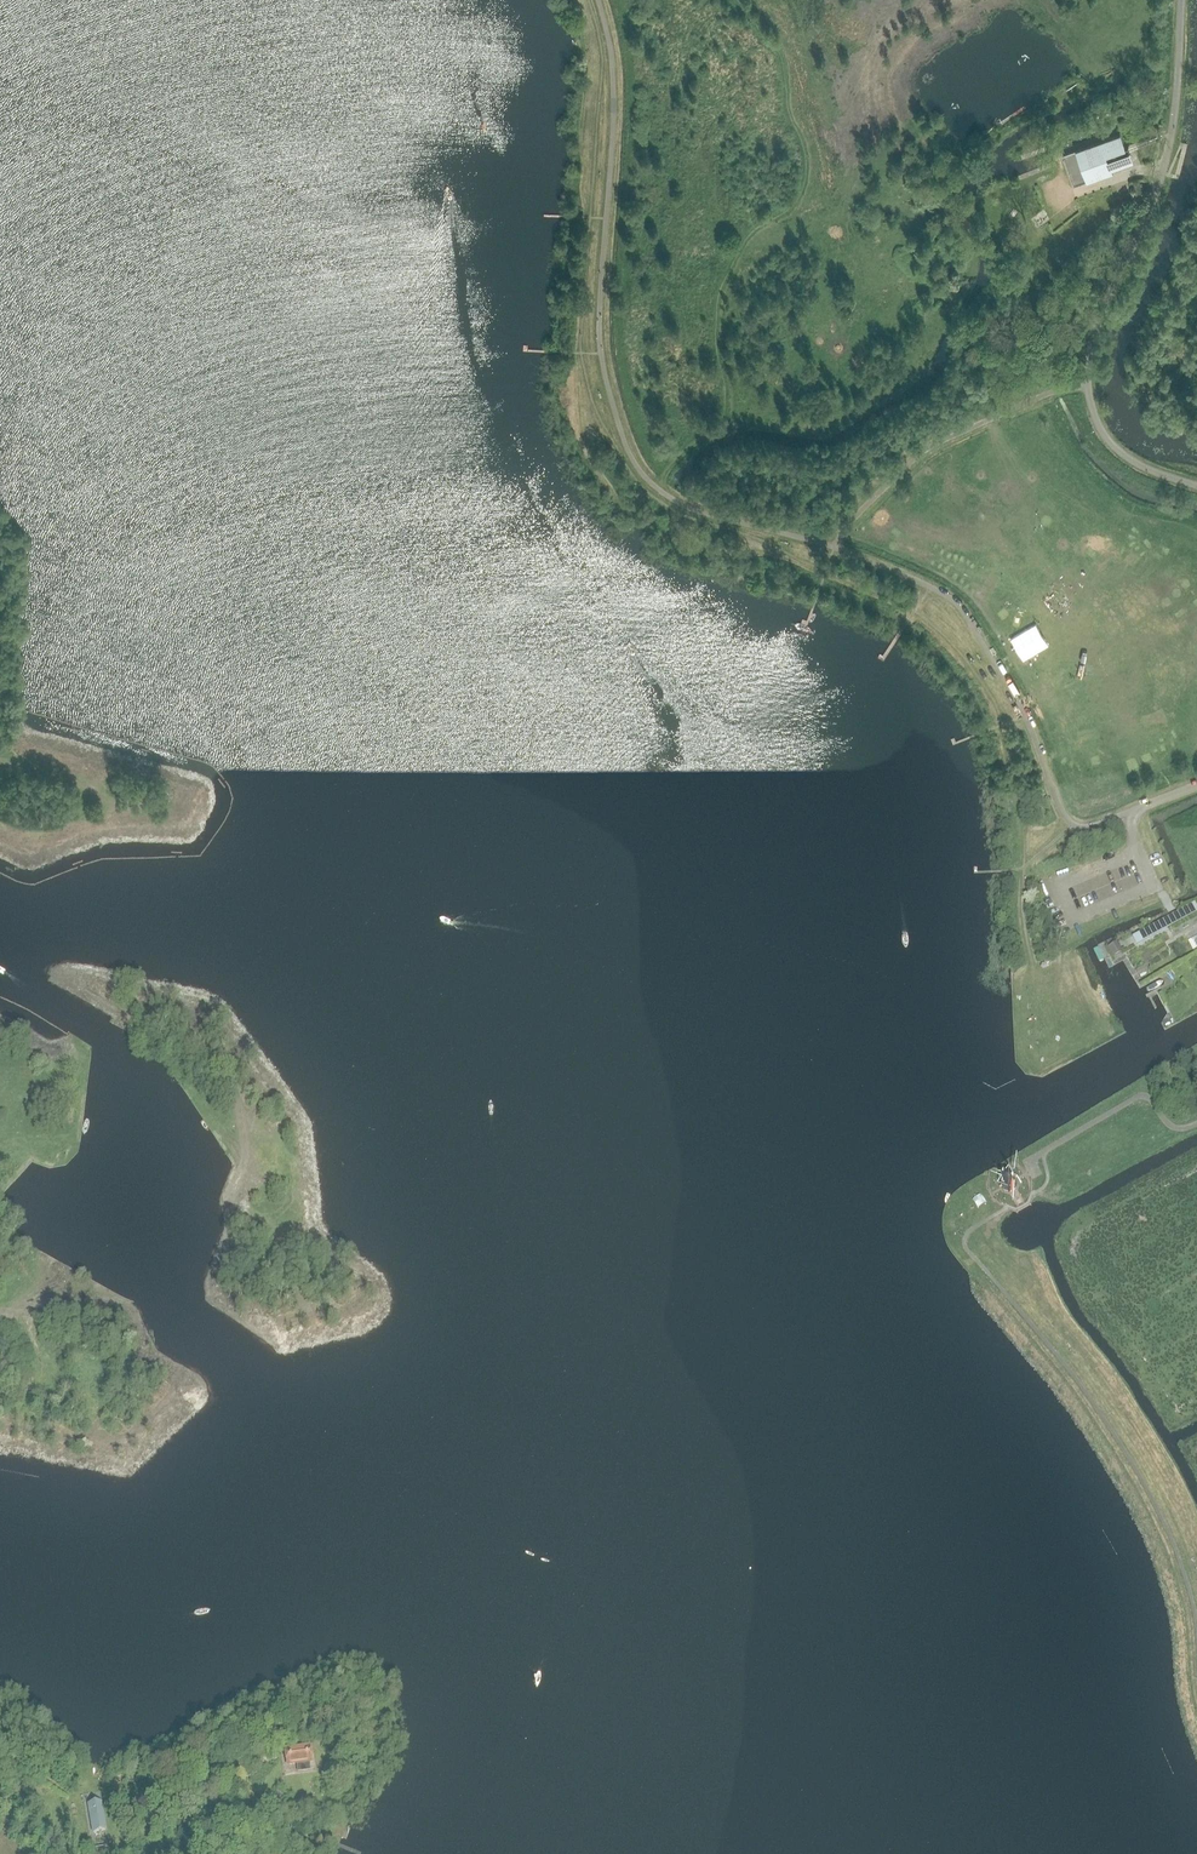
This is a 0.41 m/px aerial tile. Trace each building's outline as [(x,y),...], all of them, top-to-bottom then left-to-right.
[(1121,134),(1063,155),(1074,186),(1113,172),(1112,169),(1131,162),(1121,134)] [(1179,932),(1196,925),(1196,914),(1175,923),(1179,932)] [(1161,933),(1174,926),(1170,917),(1157,924),(1161,933)] [(1121,951),(1116,941),(1107,947),(1112,956),(1121,951)] [(1002,1177),(1001,1185),(1004,1191),(1011,1192),(1014,1189),(1016,1187),(1017,1182),(1014,1177),(1008,1174),(1006,1175),(1002,1177)] [(286,1748),(286,1749),(285,1749),(286,1760),(288,1760),(288,1762),(311,1759),(309,1745),(286,1748)] [(308,1762),(296,1763),(297,1770),(309,1768),(308,1762)] [(286,1800),(277,1792),(270,1800),(279,1808),(286,1800)] [(101,1802),(87,1805),(92,1832),(106,1830),(101,1802)] [(283,1844),(275,1849),(278,1853),(289,1853),(283,1844)]
